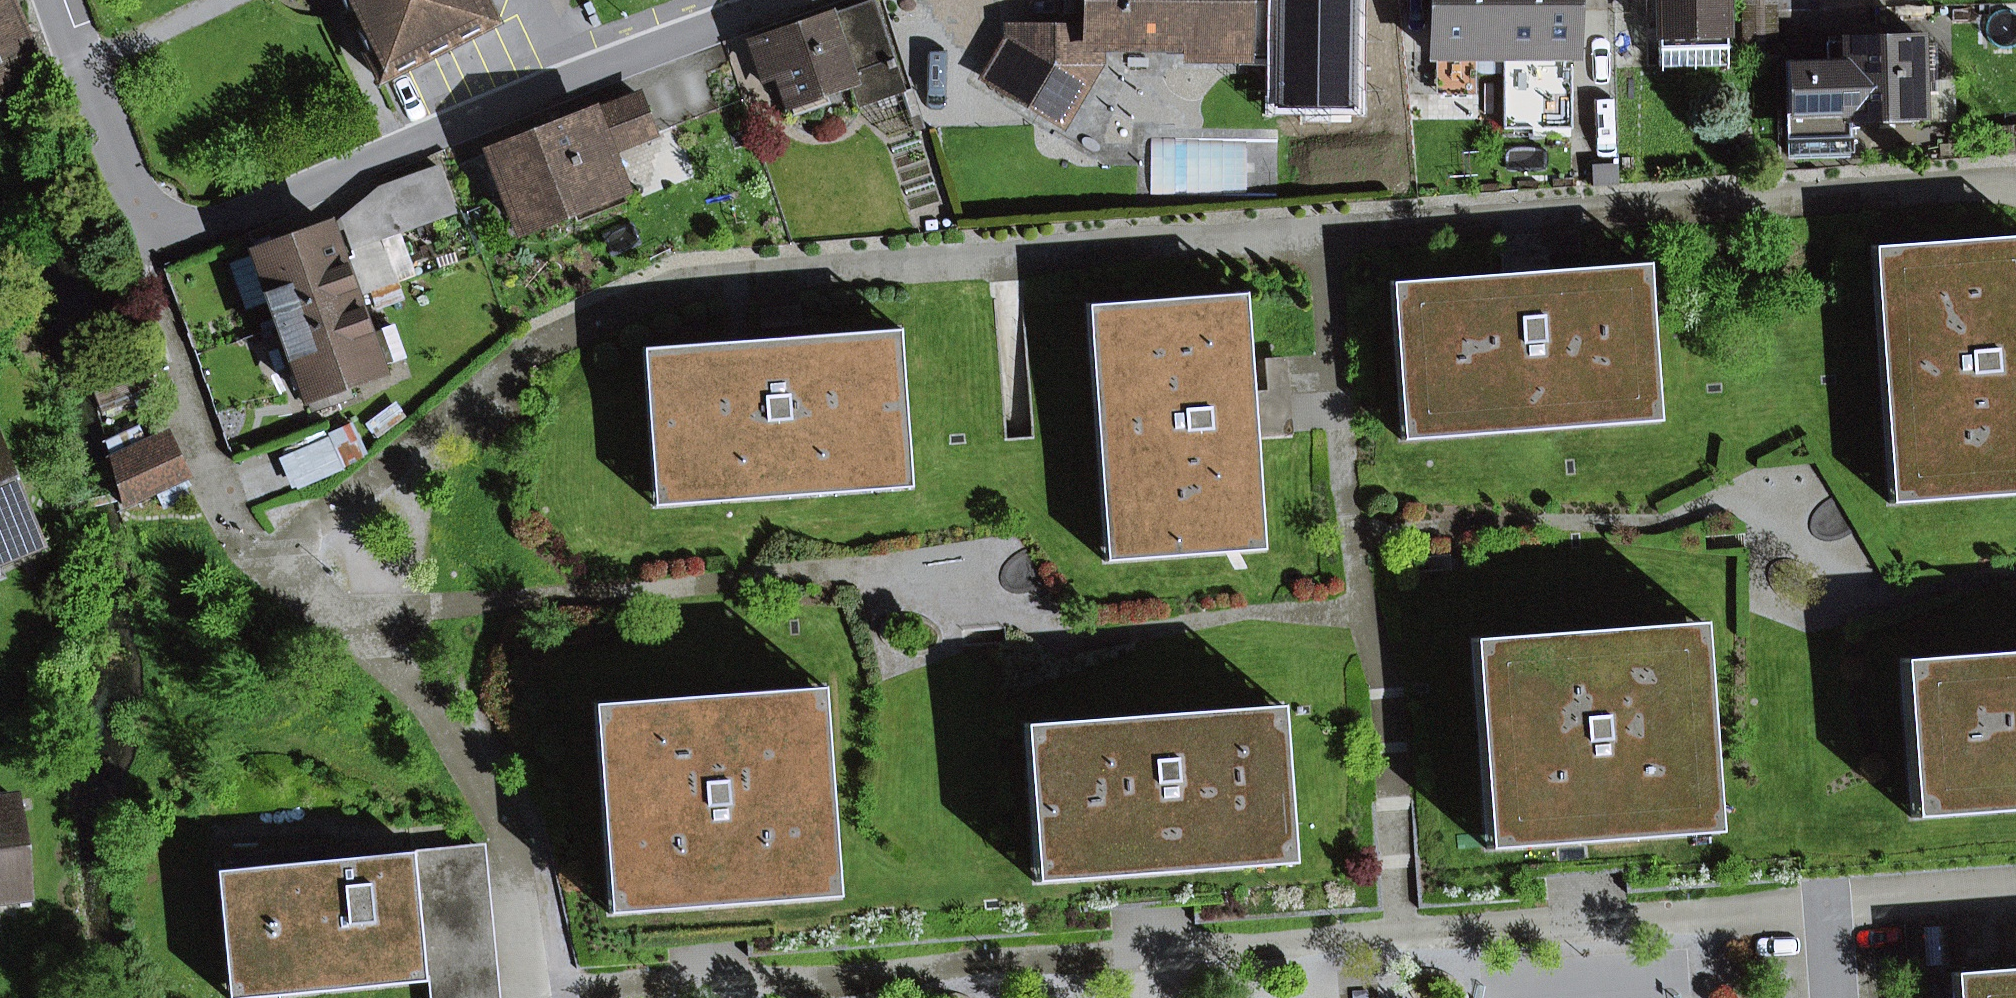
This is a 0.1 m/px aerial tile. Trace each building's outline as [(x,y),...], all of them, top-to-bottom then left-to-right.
[(495,22),(484,0),(343,0),(383,78),(495,22)] [(1086,28),(1009,27),(1009,37),(985,78),(1041,111),(1081,43),(1097,43),(1188,45),(1187,55),(1245,55),(1245,0),(1087,0),(1086,28)] [(1431,55),(1435,55),(1474,55),(1502,55),(1502,0),(1431,0),(1431,55)] [(1573,0),(1502,0),(1502,55),(1530,55),(1569,55),(1573,55),(1573,0)] [(1728,65),(1726,0),(1658,0),(1660,67),(1728,65)] [(851,83),(849,76),(894,60),(873,1),(753,42),(765,76),(778,71),(781,81),(791,110),(818,100),(824,92),(851,83)] [(1922,117),(1920,37),(1841,38),(1841,42),(1841,65),(1825,65),(1789,66),(1791,153),(1844,152),(1843,121),(1916,120),(1916,117),(1922,117)] [(1825,65),(1841,65),(1841,42),(1825,42),(1825,65)] [(1041,111),(1062,124),(1098,63),(1097,43),(1081,43),(1041,111)] [(1435,74),(1474,74),(1474,55),(1435,55),(1435,74)] [(1530,73),(1569,73),(1569,55),(1530,55),(1530,73)] [(905,91),(894,60),(849,76),(851,83),(860,107),(905,91)] [(768,85),(781,81),(778,71),(765,76),(768,85)] [(493,151),(524,228),(572,209),(607,196),(592,158),(606,152),(654,134),(638,95),(493,151)] [(577,221),(625,202),(606,152),(592,158),(607,196),(572,209),(577,221)] [(379,188),(394,230),(454,209),(438,166),(379,188)] [(379,235),(394,230),(379,188),(330,225),(332,230),(344,226),(350,243),(379,235)] [(289,240),(255,252),(256,253),(272,301),(281,325),(357,297),(396,279),(379,235),(350,243),(344,226),(332,230),(330,225),(289,240)] [(251,242),(255,252),(289,240),(285,229),(251,242)] [(1503,274),(1548,271),(1547,255),(1579,252),(1578,230),(1500,236),(1503,274)] [(1894,435),(1884,296),(1919,293),(1916,251),(2015,244),(2015,235),(1871,245),(1890,504),(2015,495),(2015,457),(1996,458),(1998,486),(1921,492),(1917,433),(1894,435)] [(1996,458),(2015,457),(2015,244),(1916,251),(1919,293),(1884,296),(1894,435),(1917,433),(1921,492),(1998,486),(1996,458)] [(256,253),(228,263),(245,311),(272,301),(256,253)] [(1401,440),(1660,421),(1648,263),(1639,264),(1648,377),(1606,381),(1608,415),(1469,426),(1468,403),(1409,407),(1403,330),(1431,328),(1427,280),(1390,283),(1401,440)] [(1648,377),(1639,264),(1548,271),(1503,274),(1427,280),(1431,328),(1403,330),(1409,407),(1468,403),(1469,426),(1608,415),(1606,381),(1648,377)] [(1132,491),(1110,493),(1099,354),(1135,351),(1131,310),(1245,301),(1244,292),(1086,303),(1105,562),(1263,550),(1260,513),(1212,516),(1214,544),(1137,550),(1132,491)] [(393,327),(370,335),(357,297),(281,325),(307,397),(326,390),(330,402),(345,397),(341,385),(382,371),(381,367),(404,359),(393,327)] [(1212,516),(1260,513),(1255,437),(1251,391),(1245,301),(1131,310),(1135,351),(1099,354),(1110,493),(1132,491),(1137,550),(1214,544),(1212,516)] [(653,506),(912,487),(901,329),(891,330),(901,456),(817,462),(819,485),(746,490),(744,468),(661,474),(651,348),(642,348),(653,506)] [(901,456),(891,330),(651,348),(661,474),(744,468),(746,490),(819,485),(817,462),(901,456)] [(1267,390),(1251,391),(1255,437),(1293,435),(1287,356),(1265,358),(1267,390)] [(109,442),(123,506),(184,477),(166,438),(147,447),(138,429),(109,442)] [(283,460),(292,484),(336,468),(328,444),(283,460)] [(0,448),(0,547),(35,534),(0,448)] [(38,543),(35,534),(0,547),(0,558),(38,543)] [(1487,850),(1718,832),(1703,622),(1673,625),(1676,664),(1696,663),(1707,804),(1663,807),(1665,827),(1539,836),(1537,816),(1494,820),(1484,678),(1503,677),(1501,638),(1471,640),(1487,850)] [(1537,816),(1539,836),(1665,827),(1663,807),(1707,804),(1696,663),(1676,664),(1673,625),(1501,638),(1503,677),(1484,678),(1494,820),(1537,816)] [(1977,781),(1979,804),(2015,801),(2015,652),(1937,658),(1941,706),(1913,708),(1918,786),(1977,781)] [(2015,811),(2015,801),(1979,804),(1977,781),(1918,786),(1913,708),(1941,706),(1937,658),(1900,660),(1911,818),(2015,811)] [(608,914),(840,897),(825,688),(815,688),(829,869),(785,872),(787,892),(660,901),(659,881),(616,884),(606,747),(626,746),(623,703),(593,705),(608,914)] [(659,881),(660,901),(787,892),(785,872),(829,869),(815,688),(623,703),(626,746),(606,747),(616,884),(659,881)] [(1035,883),(1294,864),(1282,706),(1273,707),(1281,820),(1239,823),(1242,858),(1103,868),(1101,846),(1042,850),(1037,773),(1064,771),(1061,722),(1023,725),(1035,883)] [(1101,846),(1103,868),(1242,858),(1239,823),(1281,820),(1273,707),(1061,722),(1064,771),(1037,773),(1042,850),(1101,846)] [(29,895),(17,800),(0,802),(0,898),(29,895)] [(486,844),(415,851),(419,890),(479,885),(490,997),(501,997),(486,844)] [(263,925),(270,988),(427,972),(419,890),(415,851),(226,869),(232,928),(263,925)] [(217,870),(229,997),(262,997),(428,982),(427,972),(270,988),(263,925),(232,928),(226,869),(217,870)] [(427,972),(428,982),(430,997),(490,997),(479,885),(419,890),(427,972)] [(1951,973),(1953,997),(2015,997),(2015,968),(1951,973)]
